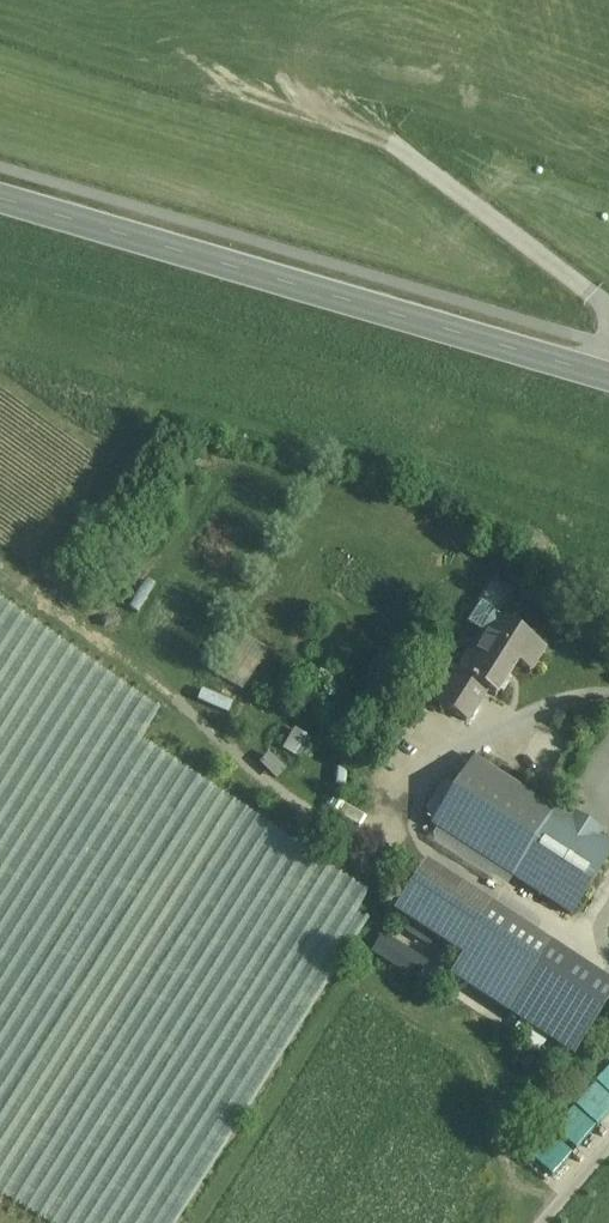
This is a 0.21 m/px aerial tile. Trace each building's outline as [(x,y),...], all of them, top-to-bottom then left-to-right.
[(554,648),(498,614),(444,703),(476,722),(494,692),(504,698),(526,663),(540,671),(554,648)] [(243,686),(263,644),(240,633),(220,675),(243,686)] [(479,757),(437,825),(578,913),(608,864),(608,836),(606,834),(608,829),(580,811),(576,818),(479,757)] [(498,910),(430,868),(400,914),(469,956),(498,910)] [(366,954),(413,977),(423,956),(376,933),(366,954)] [(588,1083),(566,1104),(586,1125),(608,1105),(588,1083)]
